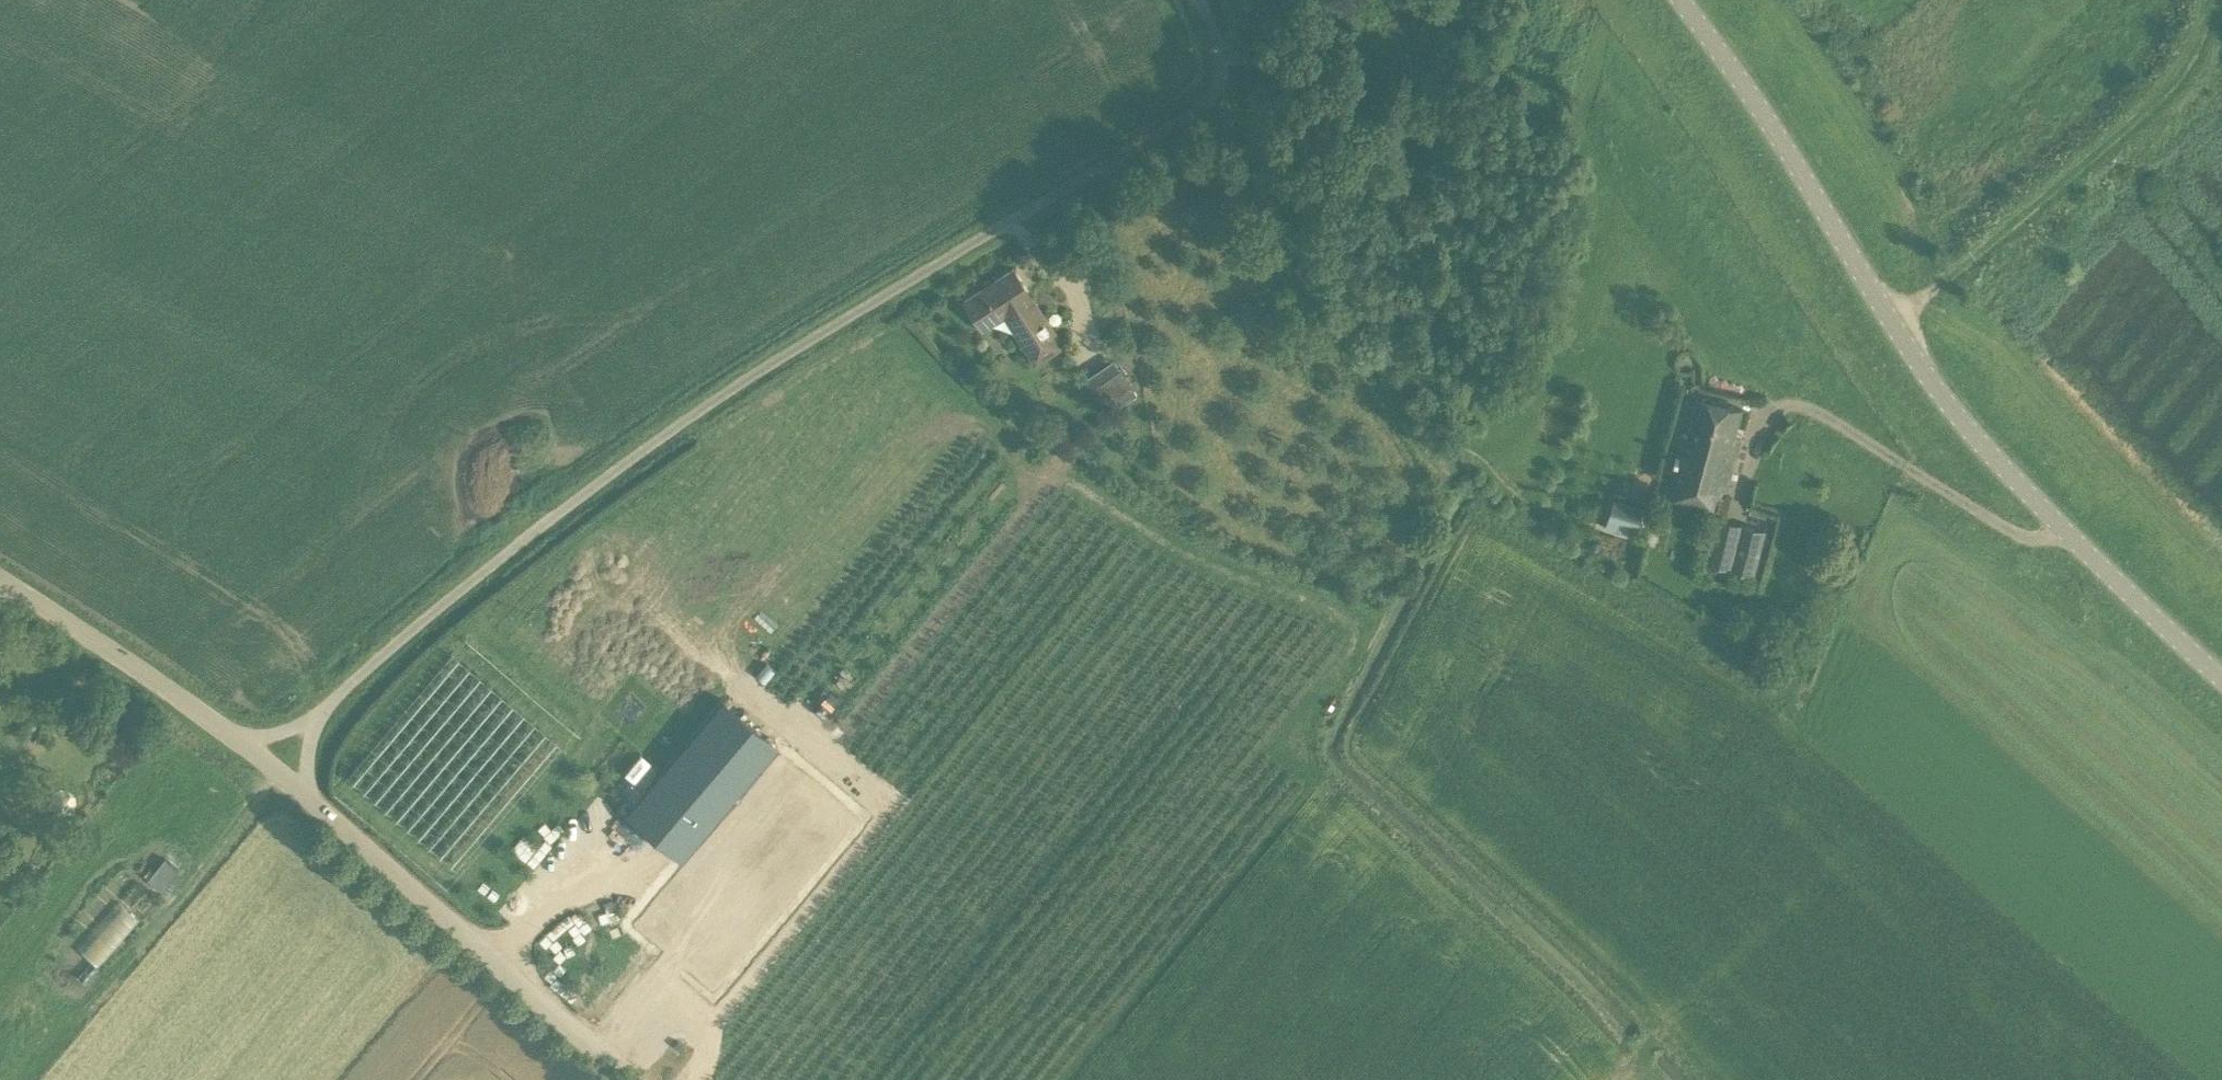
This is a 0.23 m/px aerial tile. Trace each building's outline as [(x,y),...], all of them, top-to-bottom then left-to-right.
[(1013,268),(964,300),(982,327),(1003,313),(1035,361),(1061,344),(1013,268)] [(1113,358),(1083,378),(1101,405),(1109,400),(1115,410),(1136,397),(1130,387),(1131,386),(1113,358)] [(1734,439),(1742,407),(1698,396),(1687,434),(1681,432),(1669,478),(1726,493),(1740,440),(1734,439)] [(1644,505),(1615,497),(1613,503),(1609,520),(1638,527),(1644,505)] [(1743,524),(1718,518),(1707,562),(1732,568),(1755,574),(1766,531),(1743,524)] [(626,809),(680,855),(775,743),(721,697),(626,809)] [(861,818),(775,746),(626,923),(713,995),(861,818)] [(165,854),(149,877),(165,888),(181,865),(165,854)] [(80,945),(99,963),(142,918),(123,900),(80,945)] [(684,1046),(678,1040),(674,1044),(680,1050),(684,1046)]
